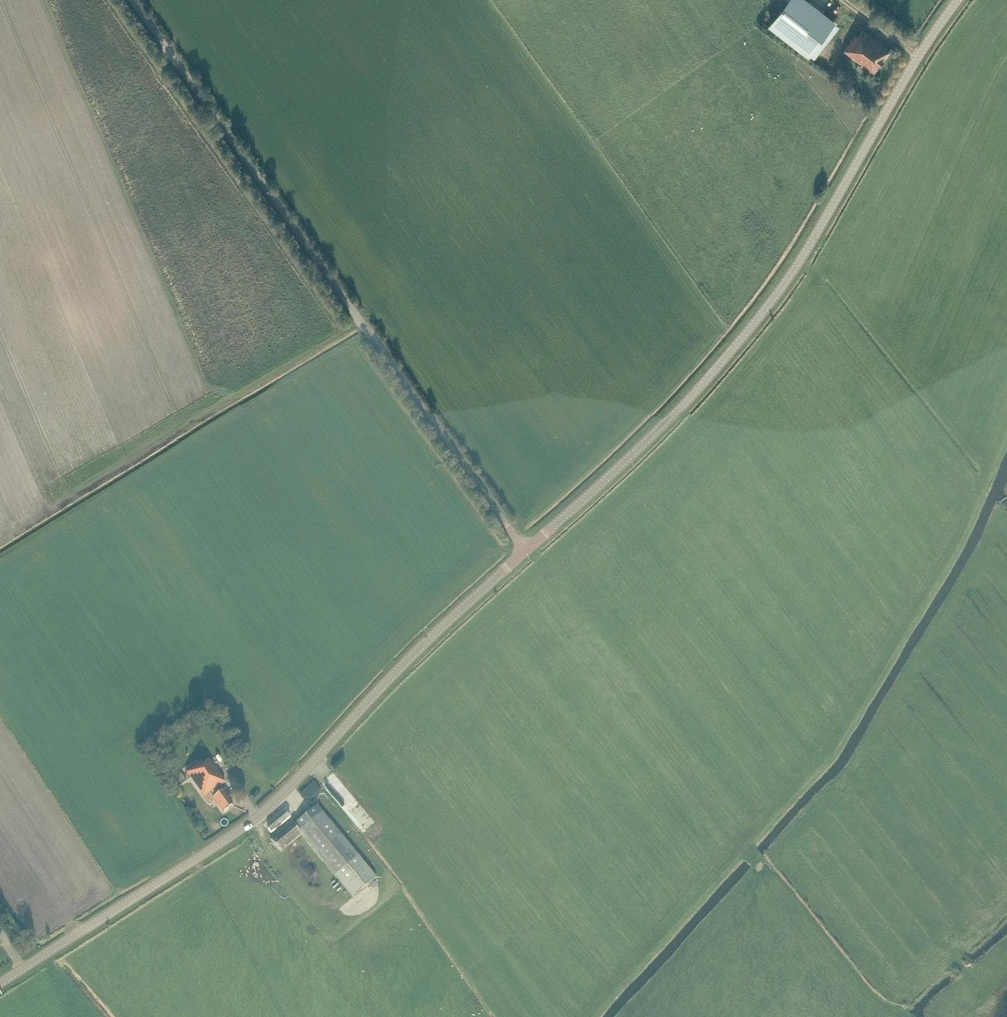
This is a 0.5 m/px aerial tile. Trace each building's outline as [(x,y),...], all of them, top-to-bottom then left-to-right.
[(806,0),(789,0),(771,24),(809,53),(834,21),(806,0)] [(863,72),(867,67),(873,72),(890,51),(863,29),(858,36),(856,34),(845,49),(861,62),(860,64),(858,63),(856,66),(863,72)] [(222,813),(233,806),(224,793),(223,793),(219,787),(225,784),(209,761),(202,766),(201,764),(186,774),(204,798),(209,795),(222,813)] [(280,853),(301,836),(352,898),(376,879),(317,807),(293,826),(291,824),(270,841),(280,853)] [(276,818),(280,823),(288,817),(284,812),(276,818)]
